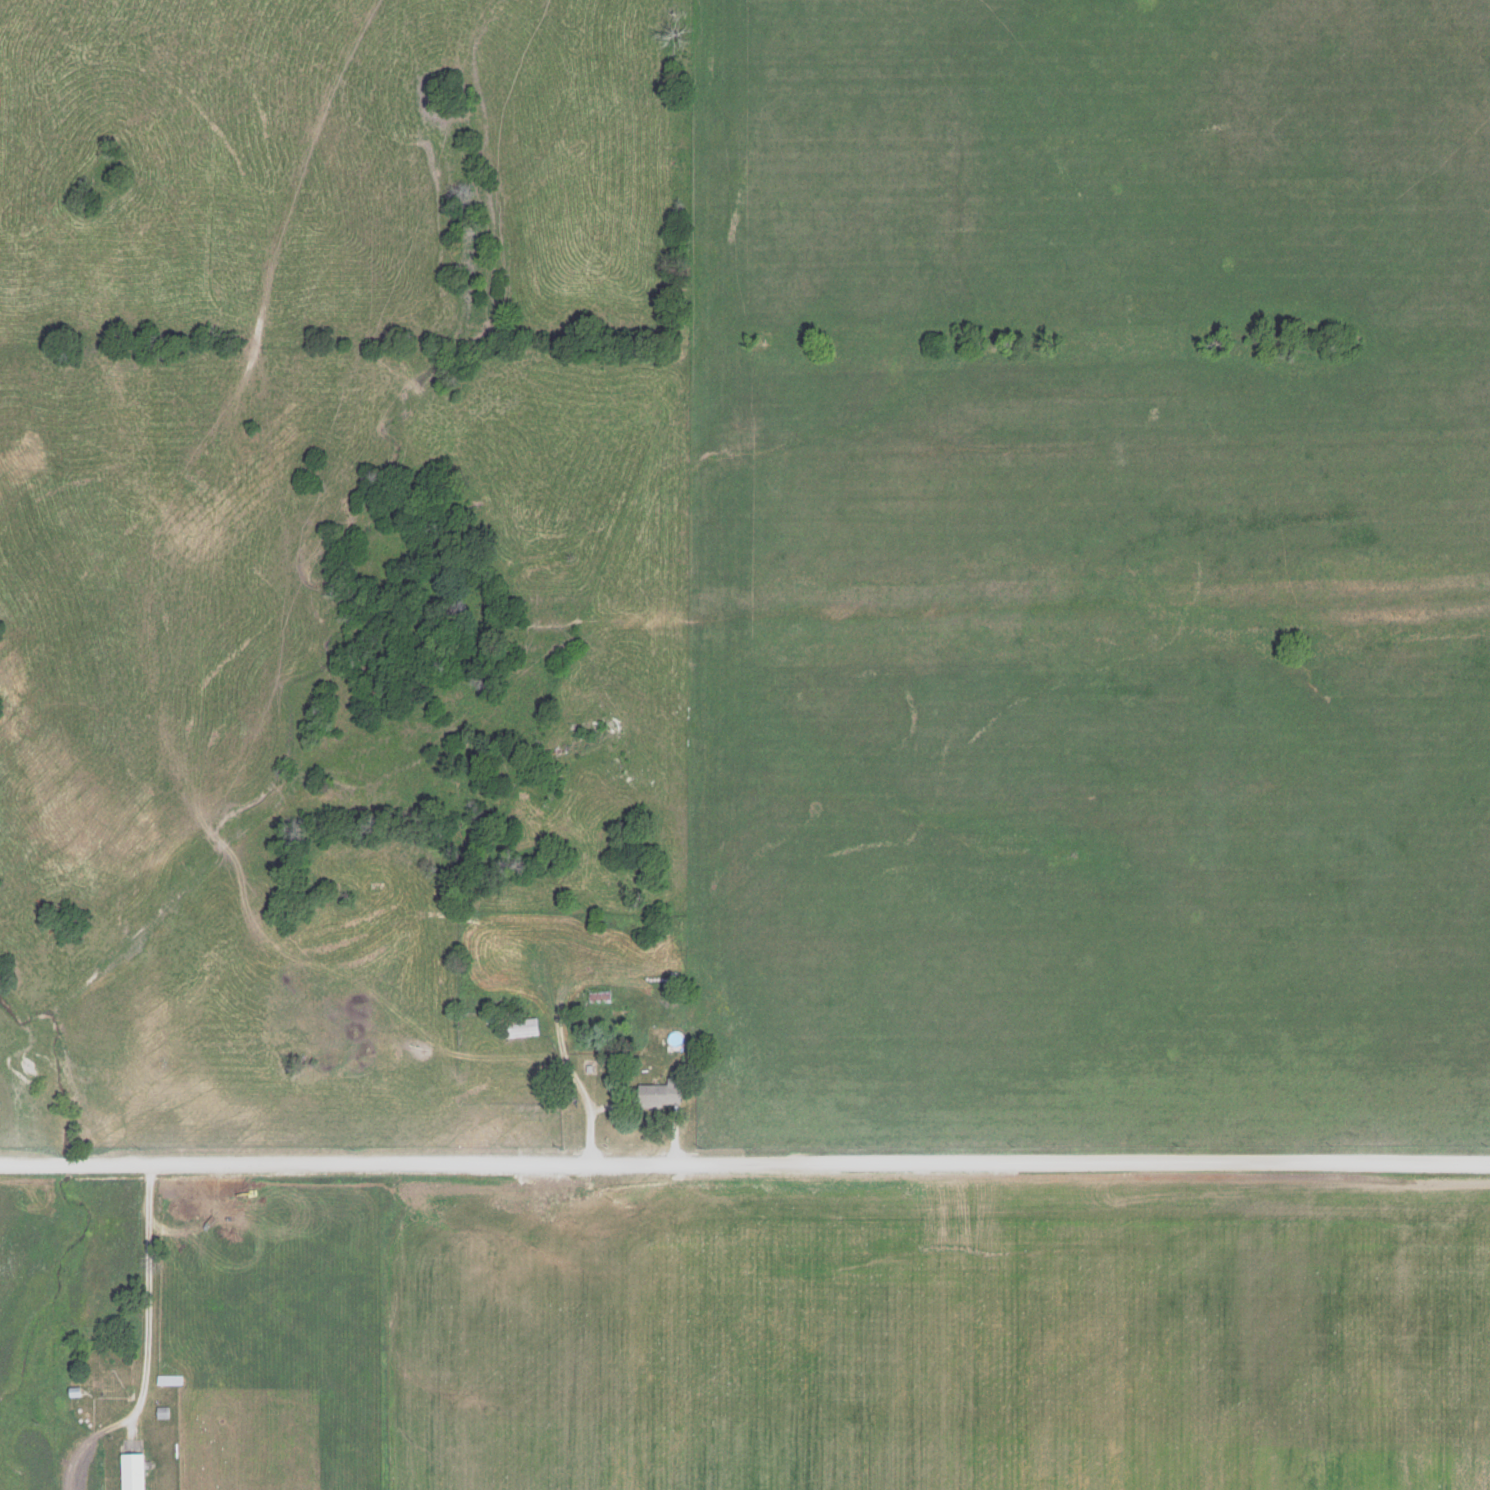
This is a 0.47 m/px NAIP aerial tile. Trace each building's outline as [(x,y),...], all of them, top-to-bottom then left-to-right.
[(637,1108),(678,1108),(678,1085),(637,1085),(637,1108)]
